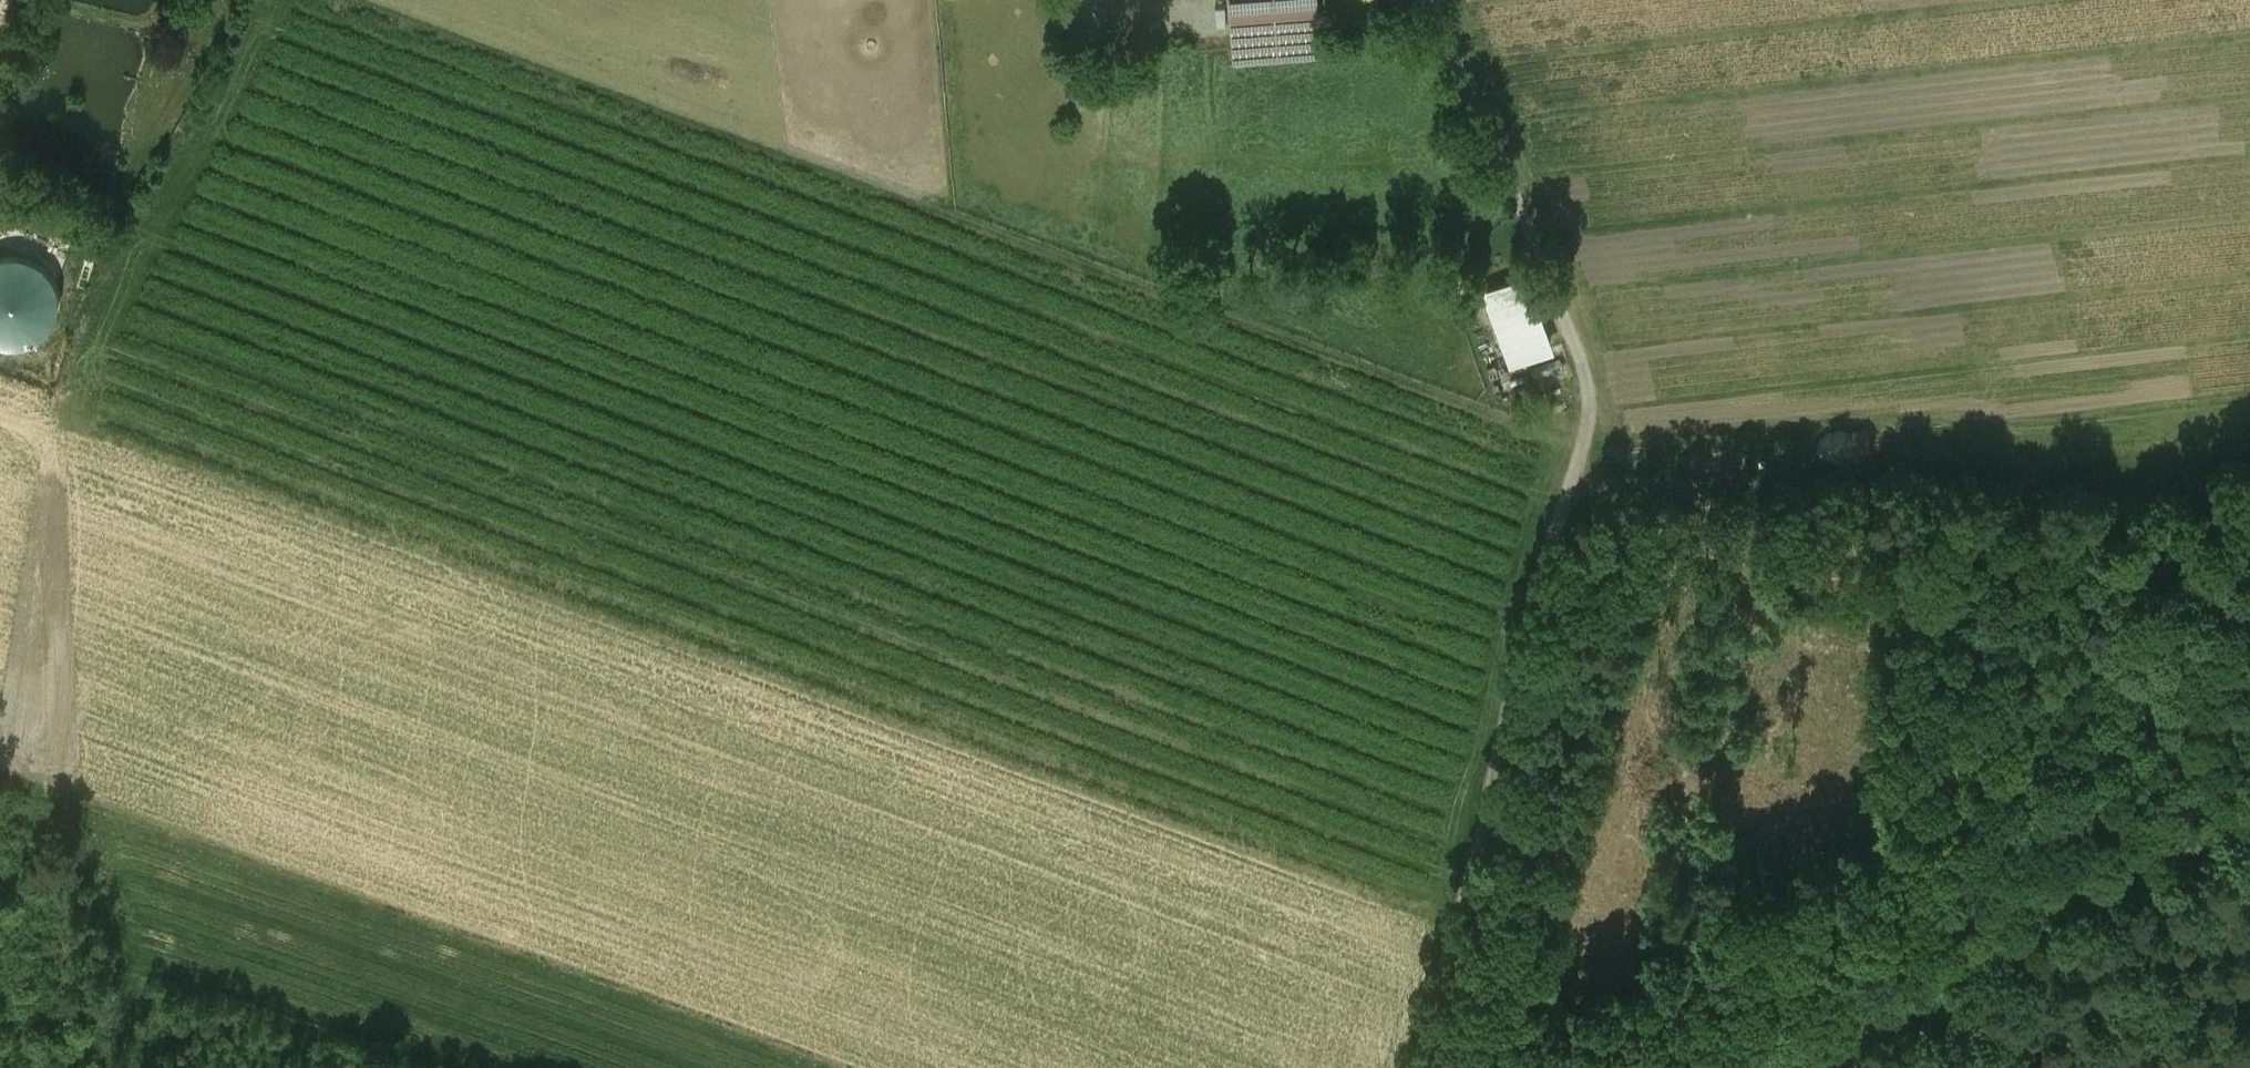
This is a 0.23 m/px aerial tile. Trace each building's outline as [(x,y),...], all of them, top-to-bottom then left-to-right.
[(1232,47),(1233,57),(1321,51),(1321,38),(1318,0),(1229,0),(1232,47)] [(0,256),(0,339),(45,340),(47,258),(0,256)] [(1554,350),(1527,273),(1483,289),(1510,365),(1554,350)]
